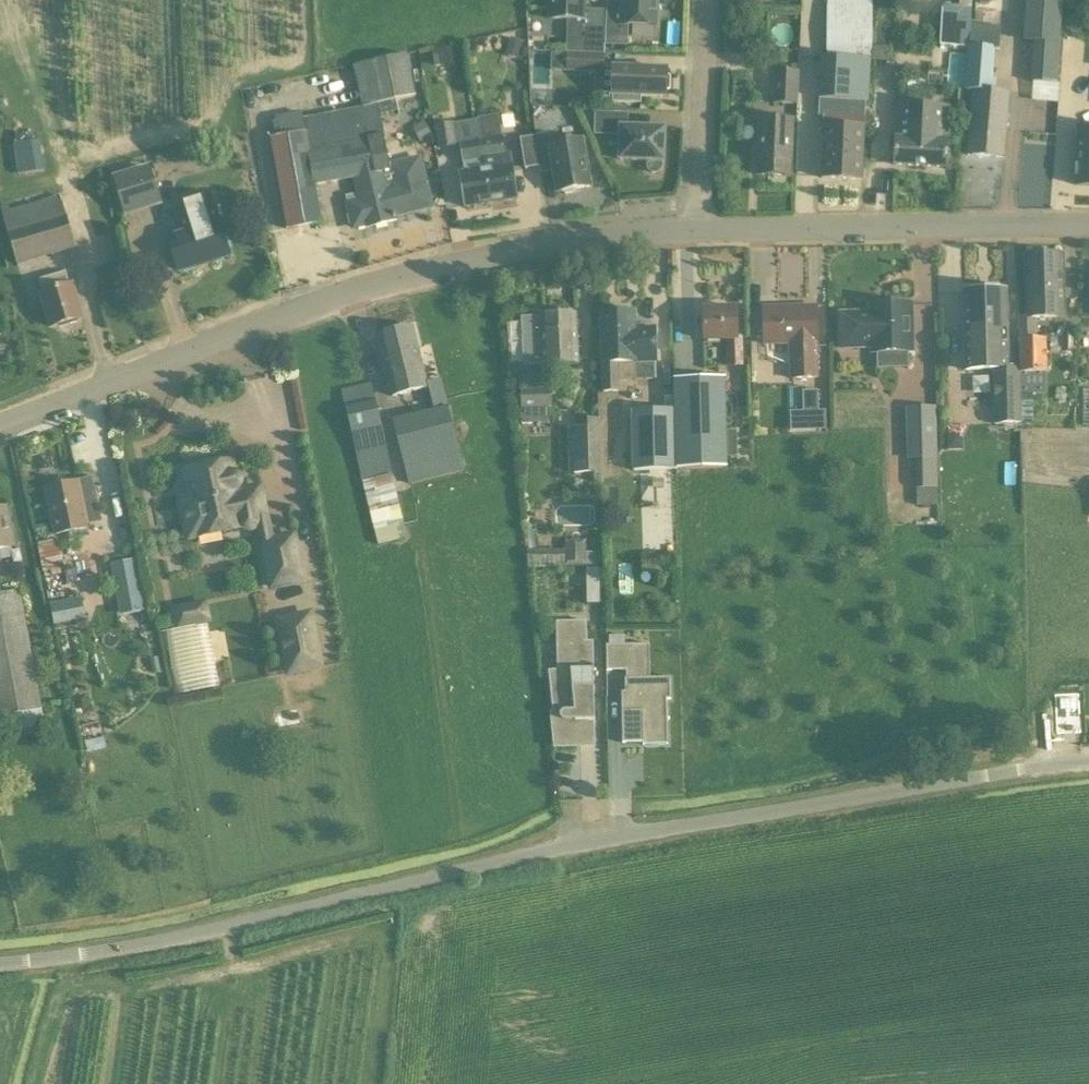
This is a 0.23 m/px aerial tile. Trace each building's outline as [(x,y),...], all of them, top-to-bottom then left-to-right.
[(585,0),(550,0),(550,20),(584,21),(585,0)] [(605,46),(628,47),(629,26),(656,27),(657,0),(607,0),(606,26),(605,46)] [(871,0),(829,0),(829,57),(872,56),(871,0)] [(928,7),(934,3),(936,0),(905,0),(907,3),(913,7),(921,8),(928,7)] [(968,48),(970,24),(971,6),(972,0),(946,0),(945,5),(942,5),(940,44),(939,47),(968,48)] [(1030,82),(1058,85),(1059,45),(1063,0),(1025,0),(1022,42),(1033,43),(1030,82)] [(968,48),(965,76),(963,90),(971,90),(967,156),(971,156),(1005,157),(1010,92),(996,92),(997,80),(993,80),(995,51),(999,51),(1000,26),(970,24),(968,48)] [(583,26),(582,53),(605,54),(605,46),(606,26),(583,26)] [(553,52),(552,71),(567,72),(599,72),(598,103),(641,104),(641,97),(666,98),(666,94),(670,92),(670,78),(667,76),(667,71),(614,69),(605,69),(605,54),(582,53),(567,53),(553,52)] [(427,180),(421,157),(389,164),(378,106),(415,98),(407,55),(386,59),(354,66),(362,108),(304,120),(303,115),(302,116),(302,112),(276,117),(273,123),(276,137),(270,139),(285,223),(287,230),(323,224),(315,187),(354,179),(357,198),(345,202),(352,232),(369,228),(396,222),(397,219),(434,211),(427,180)] [(818,116),(824,116),(822,179),(862,180),(863,130),(865,102),(869,102),(871,61),(820,58),(818,100),(819,100),(818,116)] [(797,106),(799,72),(774,71),(772,104),(797,106)] [(897,171),(947,173),(950,107),(899,105),(897,171)] [(663,162),(665,129),(627,128),(627,115),(596,114),(595,134),(621,135),(620,161),(647,161),(647,166),(649,171),(652,173),(657,174),(661,171),(662,167),(663,162)] [(477,118),(481,139),(491,203),(517,199),(511,164),(510,164),(508,154),(505,155),(502,136),(498,115),(477,118)] [(793,178),(794,121),(761,120),(759,178),(793,178)] [(438,149),(457,146),(452,123),(433,126),(438,149)] [(1079,129),(1079,151),(1077,151),(1076,188),(1088,188),(1088,129),(1079,129)] [(36,138),(36,132),(14,134),(15,144),(12,144),(17,175),(45,171),(40,140),(39,140),(38,138),(36,138)] [(549,134),(535,137),(540,167),(553,164),(557,191),(562,191),(566,193),(574,192),(577,188),(591,186),(583,140),(583,139),(551,144),(549,134)] [(533,168),(540,167),(535,137),(521,139),(526,169),(533,168)] [(464,208),(491,203),(481,139),(459,143),(464,172),(459,173),(464,208)] [(161,204),(160,197),(155,181),(149,164),(111,176),(123,216),(161,204)] [(60,195),(10,210),(8,205),(0,207),(17,266),(76,248),(60,195)] [(230,256),(219,222),(211,196),(174,207),(182,234),(170,237),(181,272),(230,256)] [(1019,319),(1019,343),(1020,395),(1044,395),(1043,375),(1047,375),(1045,339),(1036,340),(1036,319),(1063,319),(1062,256),(1026,257),(1027,314),(1022,315),(1022,319),(1019,319)] [(83,318),(72,282),(70,283),(66,273),(39,281),(43,293),(40,294),(51,328),(67,323),(70,325),(76,323),(78,320),(83,318)] [(1006,291),(984,292),(986,371),(992,371),(992,388),(993,388),(993,398),(993,426),(994,426),(1020,424),(1020,395),(1019,343),(1007,344),(1006,291)] [(986,371),(984,292),(962,292),(963,371),(986,371)] [(892,301),(888,305),(883,305),(883,307),(886,307),(886,310),(882,310),(879,313),(875,314),(875,312),(873,313),(840,314),(841,349),(874,348),(875,353),(910,352),(909,304),(904,304),(901,301),(892,301)] [(818,380),(817,307),(763,308),(764,345),(791,344),(792,380),(818,380)] [(725,367),(742,366),(742,338),(736,338),(736,309),(703,309),(703,340),(725,340),(725,367)] [(636,311),(600,312),(602,393),(620,392),(619,366),(634,365),(634,379),(657,378),(657,364),(656,327),(644,327),(644,325),(636,325),(636,311)] [(576,314),(540,316),(540,318),(522,318),(523,364),(542,363),(542,366),(578,365),(576,314)] [(408,486),(464,471),(447,407),(440,379),(426,383),(412,327),(376,335),(391,397),(429,387),(434,410),(392,421),(408,486)] [(550,374),(520,376),(522,424),(532,424),(531,410),(552,409),(550,374)] [(673,381),(674,410),(676,471),(727,469),(725,380),(673,381)] [(341,390),(367,528),(397,522),(388,473),(386,474),(369,385),(341,390)] [(802,392),(803,412),(819,412),(818,391),(802,392)] [(936,407),(906,407),(907,460),(915,459),(916,489),(937,488),(936,407)] [(674,410),(631,411),(632,472),(676,471),(674,410)] [(601,473),(599,418),(587,419),(586,428),(567,428),(568,474),(601,473)] [(195,465),(192,470),(187,471),(192,495),(187,496),(183,503),(188,527),(219,521),(221,532),(242,528),(241,523),(264,520),(265,519),(259,489),(236,494),(235,489),(239,487),(241,483),(240,479),(237,475),(232,475),(231,469),(223,464),(209,467),(204,464),(195,465)] [(79,482),(46,489),(55,534),(88,527),(87,523),(101,521),(94,487),(80,489),(79,482)] [(14,546),(5,507),(0,508),(0,549),(14,546)] [(269,542),(268,542),(276,587),(302,582),(293,537),(269,542)] [(586,540),(565,541),(565,567),(587,567),(587,566),(602,566),(602,552),(586,552),(586,540)] [(37,548),(43,573),(64,568),(59,543),(37,548)] [(674,571),(674,552),(643,552),(644,572),(662,571),(662,584),(675,584),(674,571)] [(113,562),(122,613),(144,609),(135,558),(113,562)] [(595,601),(596,567),(581,567),(581,601),(595,601)] [(40,709),(18,590),(0,593),(0,716),(40,709)] [(50,605),(53,616),(80,611),(78,599),(50,605)] [(175,629),(167,630),(181,694),(217,685),(205,626),(213,624),(207,599),(171,607),(175,629)] [(319,668),(309,616),(283,621),(293,673),(319,668)] [(582,624),(561,625),(562,675),(549,677),(556,745),(582,745),(581,722),(594,721),(592,642),(583,643),(582,624)] [(633,647),(605,647),(606,671),(634,671),(633,647)] [(626,693),(622,693),(623,743),(644,743),(644,733),(668,732),(667,700),(671,700),(670,678),(626,678),(626,693)] [(1074,695),(1054,694),(1053,734),(1073,734),(1074,695)]
